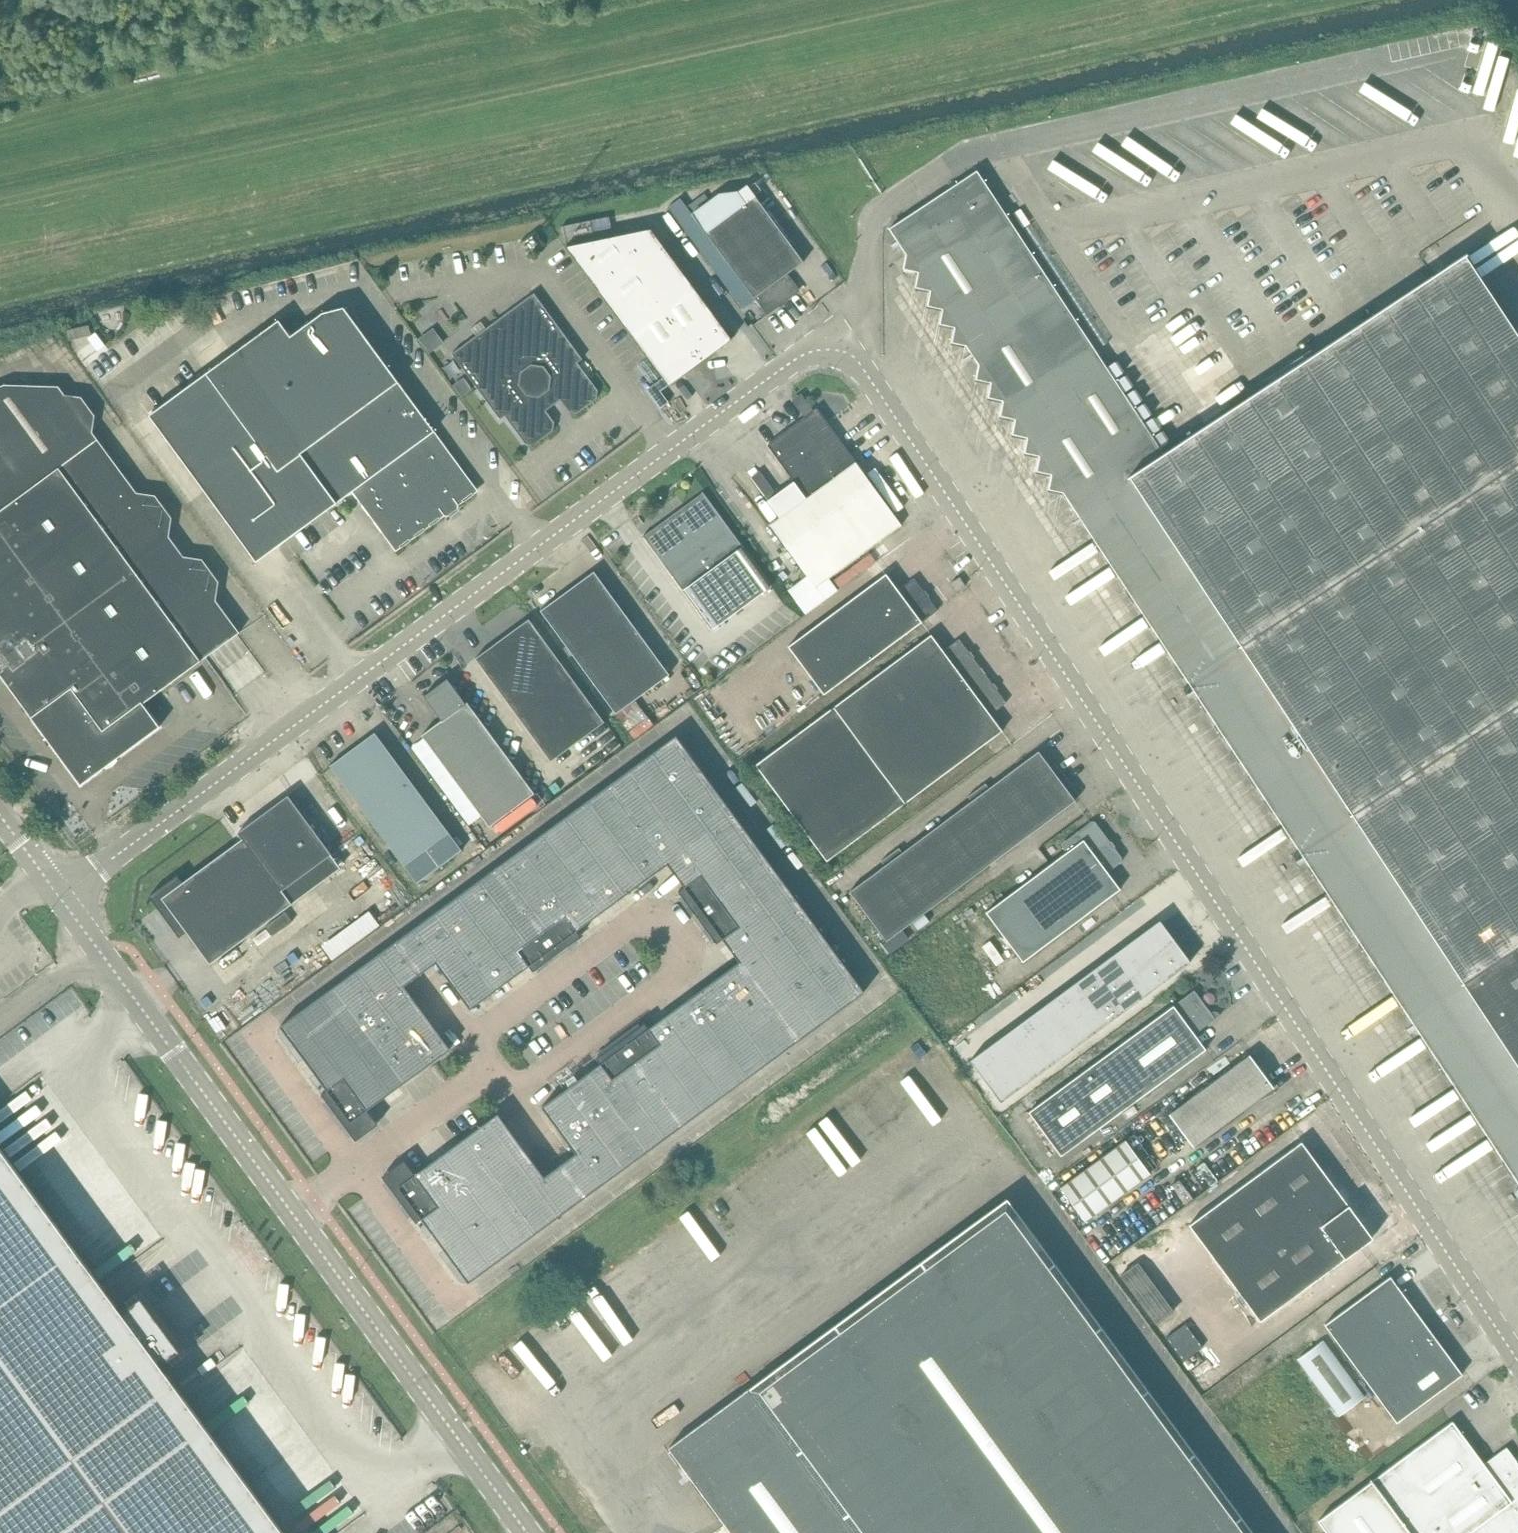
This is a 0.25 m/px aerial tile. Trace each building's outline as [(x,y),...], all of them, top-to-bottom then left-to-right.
[(966,346),(979,365),(976,380),(991,383),(988,398),(1003,401),(1000,416),(1015,420),(1012,435),(1027,438),(1024,453),(1039,456),(1036,472),(1051,475),(1048,490),(1063,493),(1184,678),(1517,1182),(1517,337),(1464,256),(1163,454),(1158,446),(977,171),(889,229),(906,255),(903,269),(918,273),(915,288),(930,291),(927,306),(943,309),(939,324),(955,328),(952,343),(966,346)] [(743,308),(754,299),(756,298),(768,314),(799,291),(787,275),(804,262),(755,196),(746,203),(738,192),(720,194),(692,214),(680,198),(668,207),(743,308)] [(608,239),(700,363),(732,340),(651,230),(608,239)] [(566,247),(668,386),(700,363),(608,239),(566,247)] [(578,363),(583,359),(571,343),(534,294),(452,354),(489,403),(500,420),(505,416),(526,444),(534,445),(553,431),(555,422),(545,410),(546,405),(555,399),(560,399),(569,412),(578,413),(597,399),(598,390),(578,363)] [(150,415),(257,562),(352,492),(394,548),(476,488),(464,472),(344,309),(323,314),(290,338),(279,321),(150,415)] [(89,325),(67,330),(69,340),(91,335),(89,325)] [(662,378),(646,390),(660,408),(668,403),(660,391),(667,386),(662,378)] [(81,785),(160,727),(143,704),(239,633),(227,617),(97,439),(58,387),(5,385),(0,387),(0,675),(81,785)] [(789,588),(805,611),(836,589),(828,578),(901,525),(817,408),(768,445),(792,480),(776,491),(765,499),(780,516),(769,524),(806,576),(789,588)] [(750,475),(765,499),(776,491),(759,469),(750,475)] [(645,539),(712,630),(772,587),(705,495),(645,539)] [(540,611),(552,627),(616,714),(669,675),(594,572),(540,611)] [(788,647),(824,695),(938,611),(914,579),(898,590),(886,574),(788,647)] [(951,583),(957,591),(965,586),(960,577),(951,583)] [(475,659),(487,675),(551,762),(605,723),(529,619),(475,659)] [(755,766),(791,814),(983,671),(959,639),(943,651),(931,635),(833,708),(755,766)] [(983,671),(791,814),(827,862),(1002,731),(990,715),(1006,703),(983,671)] [(422,735),(489,827),(534,794),(467,702),(465,703),(447,679),(424,697),(441,721),(422,735)] [(342,782),(416,884),(462,851),(387,749),(375,733),(330,766),(342,782)] [(678,892),(698,918),(770,864),(676,736),(380,953),(404,986),(436,963),(470,1010),(529,967),(533,972),(578,939),(574,934),(668,865),(684,887),(678,892)] [(885,867),(851,894),(887,942),(888,943),(902,932),(1059,813),(1076,801),(1075,800),(1080,796),(1056,764),(1051,768),(1038,751),(989,789),(986,784),(968,798),(972,802),(903,854),(900,850),(882,863),(885,867)] [(238,833),(243,839),(290,905),(341,868),(288,796),(238,833)] [(1064,842),(1067,853),(986,913),(1023,962),(1121,889),(1108,873),(1121,863),(1096,823),(1074,834),(1064,842)] [(290,905),(243,839),(162,898),(210,964),(290,905)] [(576,1153),(544,1177),(569,1210),(864,993),(770,864),(698,918),(717,944),(722,940),(739,962),(649,1028),(645,1023),(596,1059),(600,1064),(542,1107),(576,1153)] [(1160,921),(970,1061),(1001,1102),(1191,963),(1186,957),(1160,921)] [(887,942),(882,945),(889,954),(908,939),(902,932),(888,943),(887,942)] [(451,1049),(404,986),(380,953),(331,989),(402,1085),(451,1049)] [(368,1110),(402,1085),(331,989),(280,1027),(327,1090),(321,1094),(337,1116),(356,1141),(379,1125),(368,1110)] [(1178,1002),(1028,1111),(1060,1156),(1206,1050),(1195,1034),(1215,1019),(1194,991),(1178,1002)] [(1250,1056),(1169,1115),(1193,1147),(1274,1088),(1250,1056)] [(498,1114),(449,1150),(520,1246),(569,1210),(544,1177),(498,1114)] [(1061,1187),(1086,1221),(1150,1174),(1125,1140),(1061,1187)] [(1189,1226),(1261,1322),(1373,1239),(1302,1142),(1189,1226)] [(161,1366),(180,1351),(141,1298),(121,1312),(0,1148),(0,1532),(284,1532),(161,1366)] [(520,1246),(449,1150),(415,1175),(405,1160),(382,1177),(416,1223),(422,1219),(469,1283),(520,1246)] [(1007,1199),(669,1448),(731,1532),(1253,1532),(1007,1199)] [(1325,1325),(1360,1374),(1426,1325),(1390,1277),(1325,1325)] [(1426,1325),(1360,1374),(1396,1423),(1462,1375),(1426,1325)] [(1364,1398),(1323,1343),(1296,1362),(1338,1418),(1364,1398)] [(1400,1460),(1455,1532),(1517,1532),(1517,1463),(1506,1447),(1484,1464),(1452,1422),(1400,1460)] [(1400,1460),(1318,1521),(1327,1532),(1455,1532),(1400,1460)]
